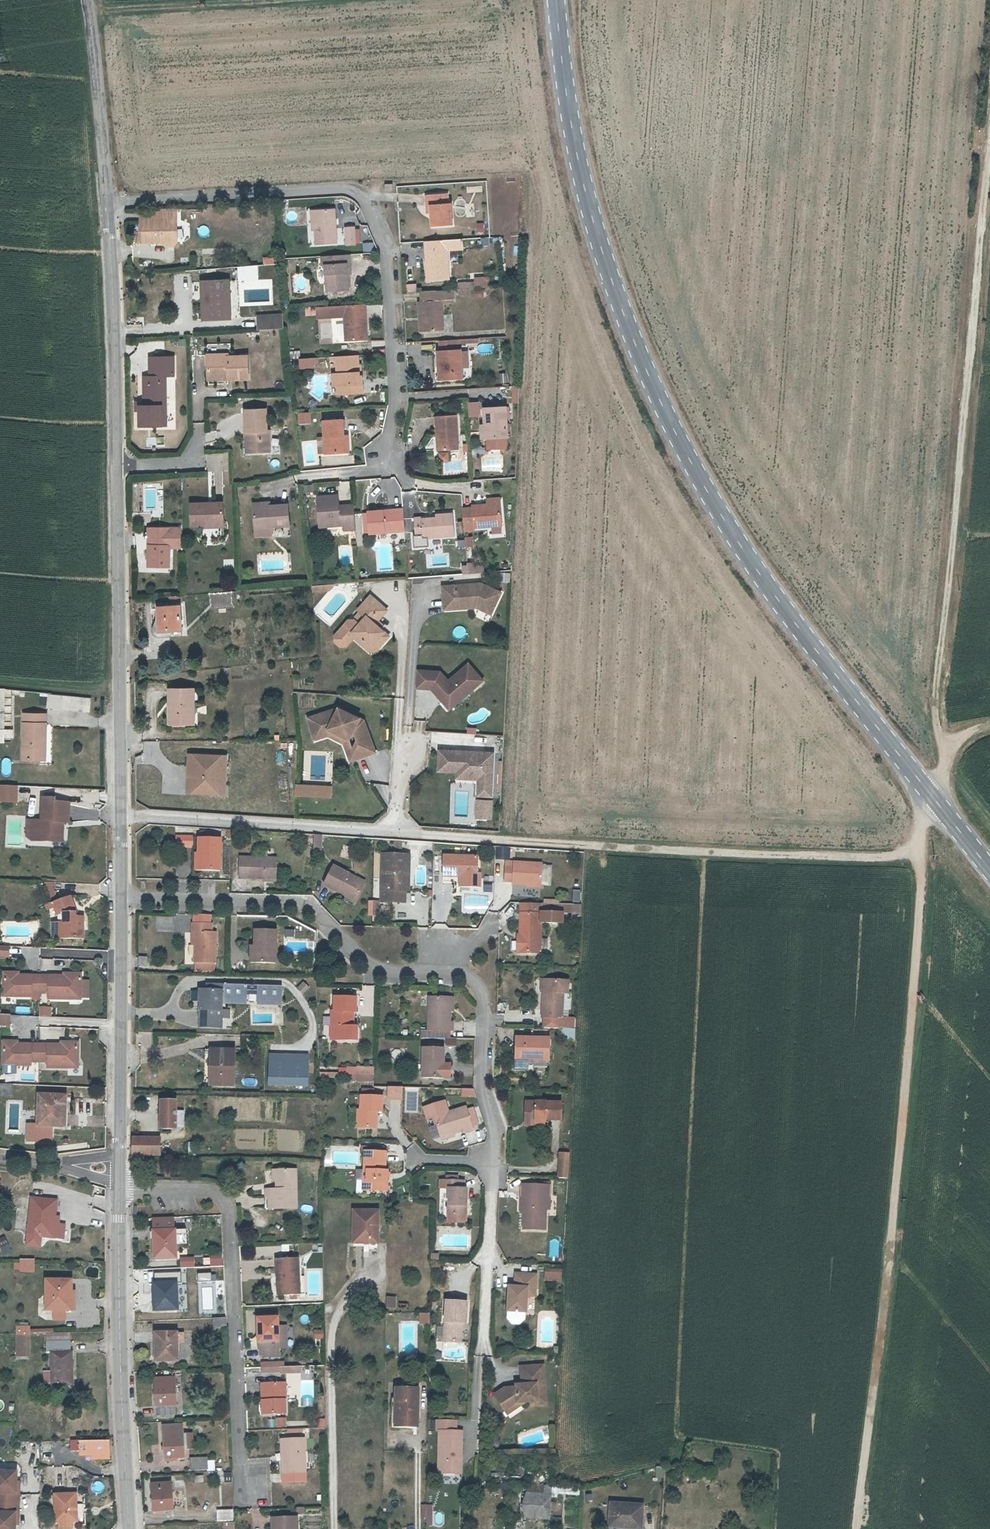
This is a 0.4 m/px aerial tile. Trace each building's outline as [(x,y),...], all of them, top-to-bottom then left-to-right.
[(429,193),(429,203),(434,203),(434,212),(435,226),(455,225),(454,202),(448,202),(447,192),(429,193)] [(178,237),(176,206),(161,207),(161,209),(139,210),(142,239),(162,238),(167,241),(175,241),(178,237)] [(342,207),(316,209),(318,243),(344,241),(342,207)] [(476,223),(477,233),(484,232),(482,222),(476,223)] [(357,241),(357,229),(356,226),(347,227),(347,244),(357,244),(357,241)] [(448,240),(427,241),(429,279),(450,278),(449,250),(466,249),(465,239),(448,240)] [(373,251),(373,242),(364,242),(364,250),(373,251)] [(351,263),(328,265),(329,290),(350,289),(349,271),(351,271),(351,263)] [(241,287),(234,287),(234,276),(206,277),(207,315),(235,315),(235,304),(241,304),(241,287)] [(421,303),(421,318),(425,318),(426,333),(445,332),(444,302),(456,302),(455,290),(422,292),(423,303),(421,303)] [(366,304),(318,307),(318,319),(345,317),(347,341),(365,340),(364,330),(368,329),(366,304)] [(314,308),(304,309),(305,317),(315,316),(314,308)] [(259,329),(283,327),(284,312),(258,314),(259,329)] [(243,323),(233,323),(234,334),(244,333),(243,323)] [(342,323),(333,324),(335,343),(343,342),(342,323)] [(465,372),(464,355),(464,345),(464,341),(456,342),(444,342),(445,353),(441,353),(441,361),(438,361),(439,384),(466,383),(465,372)] [(288,351),(289,360),(300,359),(298,350),(288,351)] [(168,399),(173,399),(173,369),(181,369),(180,351),(154,351),(155,369),(148,369),(148,377),(152,377),(152,390),(148,390),(148,400),(140,400),(140,420),(169,419),(168,399)] [(231,372),(230,360),(230,355),(230,352),(209,352),(209,373),(231,372)] [(473,354),(464,355),(465,372),(474,371),(473,354)] [(231,372),(231,377),(231,378),(251,377),(249,355),(230,355),(230,360),(231,372)] [(339,376),(340,388),(340,396),(366,395),(365,378),(361,378),(360,356),(338,357),(338,362),(339,376)] [(314,363),(314,359),(302,359),(301,359),(302,368),(314,367),(314,363)] [(252,431),(253,452),(274,450),(272,429),(269,429),(266,408),(245,409),(246,431),(252,431)] [(493,448),(507,448),(507,439),(509,439),(508,408),(485,409),(486,417),(483,417),(484,440),(492,440),(493,448)] [(303,415),(304,422),(311,422),(311,414),(303,415)] [(460,416),(438,417),(440,450),(462,449),(460,416)] [(345,454),(344,438),(343,421),(324,422),(326,454),(326,455),(345,454)] [(439,461),(448,460),(447,451),(438,451),(439,461)] [(357,530),(355,505),(347,506),(343,510),(340,510),(339,497),(319,498),(321,528),(345,526),(345,530),(357,530)] [(227,501),(195,502),(196,524),(227,523),(227,501)] [(269,509),(268,502),(257,503),(259,527),(259,536),(275,535),(277,533),(277,527),(293,526),(292,504),(275,505),(272,509),(269,509)] [(477,509),(465,510),(467,531),(478,530),(478,527),(503,525),(502,505),(489,506),(477,506),(477,509)] [(387,515),(386,511),(372,512),(372,513),(365,514),(367,532),(373,532),(373,533),(408,531),(406,514),(387,515)] [(418,536),(426,535),(426,539),(457,537),(456,516),(439,517),(438,520),(426,520),(426,518),(417,519),(418,536)] [(152,553),(152,558),(155,558),(155,565),(175,566),(176,537),(165,537),(165,535),(159,535),(159,537),(156,537),(155,553),(152,553)] [(459,548),(473,546),(472,537),(458,538),(459,548)] [(468,573),(483,572),(483,562),(467,563),(468,573)] [(509,583),(510,573),(501,572),(500,582),(509,583)] [(487,604),(497,608),(504,593),(484,584),(445,586),(447,610),(480,608),(485,610),(487,604)] [(237,591),(215,593),(216,608),(237,606),(237,591)] [(392,611),(375,596),(363,611),(368,615),(362,623),(358,621),(354,622),(340,638),(340,643),(345,647),(351,647),(358,638),(364,644),(369,642),(375,646),(382,639),(386,643),(393,635),(380,625),(392,611)] [(494,614),(497,608),(487,604),(485,610),(494,614)] [(163,609),(164,630),(187,629),(186,608),(163,609)] [(456,626),(453,637),(463,639),(465,629),(456,626)] [(380,650),(386,643),(382,639),(375,646),(369,642),(364,644),(373,651),(380,650)] [(447,671),(422,670),(421,688),(436,689),(440,686),(443,690),(440,692),(448,702),(452,698),(457,703),(470,692),(472,694),(488,680),(473,663),(453,680),(447,671)] [(174,722),(193,723),(192,704),(197,704),(197,688),(173,688),(174,722)] [(1,728),(8,728),(10,690),(2,689),(1,728)] [(452,698),(448,702),(454,709),(472,694),(470,692),(457,703),(452,698)] [(70,698),(69,710),(92,712),(94,700),(70,698)] [(356,749),(360,759),(380,752),(369,720),(343,707),(312,717),(317,733),(333,729),(354,739),(357,732),(359,733),(361,739),(356,749)] [(24,763),(39,764),(41,744),(48,744),(49,718),(27,717),(24,763)] [(1,728),(1,737),(15,737),(15,729),(8,728),(1,728)] [(360,759),(356,749),(354,739),(333,729),(317,733),(319,739),(332,735),(348,743),(355,761),(360,759)] [(41,744),(39,764),(47,765),(48,744),(41,744)] [(491,751),(436,749),(434,773),(452,773),(451,780),(474,781),(474,796),(491,797),(491,751)] [(223,795),(225,754),(185,753),(183,793),(223,795)] [(294,784),(294,797),(331,797),(332,784),(294,784)] [(17,803),(17,785),(0,785),(0,803),(17,803)] [(474,798),(473,819),(491,820),(492,799),(474,798)] [(53,838),(67,839),(67,830),(65,828),(65,825),(68,825),(73,825),(74,805),(60,804),(60,801),(47,800),(46,822),(40,822),(39,843),(53,843),(53,838)] [(324,835),(316,835),(315,850),(323,851),(324,835)] [(194,836),(179,836),(180,846),(193,846),(194,836)] [(201,838),(200,855),(203,855),(203,868),(222,869),(223,839),(201,838)] [(405,903),(406,891),(406,865),(411,865),(412,856),(385,855),(383,903),(405,903)] [(480,857),(446,856),(445,876),(462,877),(462,887),(482,887),(483,874),(480,874),(480,857)] [(177,857),(175,876),(188,878),(190,859),(177,857)] [(242,857),(241,877),(279,878),(280,859),(242,857)] [(516,876),(516,878),(544,878),(545,862),(516,862),(516,867),(507,867),(506,875),(516,876)] [(340,894),(342,891),(357,899),(365,883),(335,867),(325,885),(340,894)] [(55,885),(49,885),(58,902),(64,899),(55,885)] [(580,902),(581,890),(571,890),(571,902),(580,902)] [(64,923),(64,938),(89,938),(90,918),(82,918),(82,909),(77,898),(61,904),(65,914),(68,913),(70,912),(70,923),(64,923)] [(584,914),(585,906),(574,905),(574,911),(577,914),(584,914)] [(543,914),(523,914),(522,934),(522,941),(518,940),(517,954),(542,954),(542,924),(558,924),(559,914),(543,914)] [(159,927),(168,928),(169,919),(160,918),(159,927)] [(197,933),(196,944),(196,962),(197,962),(217,963),(218,933),(213,932),(214,924),(194,923),(194,932),(197,933)] [(256,931),(256,948),(256,965),(278,965),(279,932),(256,931)] [(9,958),(9,946),(0,946),(0,958),(9,958)] [(217,963),(197,962),(197,973),(216,973),(217,963)] [(43,996),(43,979),(16,978),(16,976),(7,976),(6,999),(35,1000),(35,996),(43,996)] [(72,979),(43,979),(43,996),(51,996),(51,1002),(84,1002),(84,976),(72,976),(72,979)] [(567,980),(546,979),(546,993),(544,993),(543,1018),(546,1018),(562,1018),(563,993),(567,993),(567,980)] [(296,987),(301,994),(309,988),(303,981),(296,987)] [(226,1001),(251,1001),(251,986),(211,985),(211,991),(204,991),(204,1003),(206,1003),(205,1017),(206,1017),(226,1018),(234,1018),(234,1010),(226,1010),(226,1004),(226,1001)] [(287,986),(263,986),(262,1001),(287,1002),(287,986)] [(355,1028),(355,1018),(355,1011),(359,1011),(360,1011),(360,998),(339,998),(339,1011),(336,1011),(335,1039),(359,1040),(360,1028),(355,1028)] [(431,999),(431,1031),(454,1032),(456,1032),(456,1023),(453,1023),(453,1000),(431,999)] [(10,1014),(0,1014),(0,1026),(9,1026),(10,1014)] [(226,1018),(206,1017),(206,1028),(226,1029),(226,1018)] [(562,1018),(546,1018),(545,1030),(568,1030),(569,1020),(562,1019),(562,1018)] [(568,1030),(578,1030),(579,1020),(569,1020),(568,1030)] [(431,1031),(423,1031),(423,1038),(454,1039),(454,1032),(431,1031)] [(519,1038),(518,1060),(537,1060),(552,1061),(552,1038),(519,1038)] [(16,1045),(6,1045),(6,1068),(34,1068),(34,1064),(42,1064),(42,1047),(15,1047),(16,1045)] [(69,1048),(42,1047),(42,1064),(50,1064),(50,1070),(71,1070),(71,1078),(86,1078),(86,1068),(81,1068),(81,1045),(69,1045),(69,1048)] [(216,1047),(214,1082),(234,1084),(237,1048),(216,1047)] [(423,1079),(444,1080),(444,1059),(444,1049),(424,1048),(423,1079)] [(265,1054),(265,1087),(307,1087),(307,1054),(265,1054)] [(320,1080),(341,1079),(340,1072),(319,1073),(320,1080)] [(12,1097),(12,1084),(0,1084),(0,1097),(12,1097)] [(402,1100),(402,1086),(385,1087),(385,1100),(402,1100)] [(359,1111),(358,1130),(380,1130),(380,1113),(384,1113),(384,1099),(363,1098),(362,1112),(359,1111)] [(43,1100),(42,1129),(64,1131),(65,1112),(69,1113),(70,1101),(43,1100)] [(165,1101),(165,1130),(181,1131),(182,1102),(165,1101)] [(449,1112),(446,1101),(424,1108),(428,1120),(435,1117),(442,1137),(465,1129),(466,1133),(475,1129),(473,1126),(468,1110),(467,1107),(449,1112)] [(527,1101),(526,1121),(546,1122),(546,1120),(561,1120),(561,1103),(527,1101)] [(468,1110),(473,1126),(479,1124),(473,1108),(468,1110)] [(139,1157),(162,1158),(162,1140),(139,1140),(139,1157)] [(370,1152),(369,1172),(372,1172),(371,1190),(392,1191),(392,1171),(390,1171),(390,1153),(380,1152),(380,1146),(370,1145),(370,1152)] [(571,1159),(561,1159),(560,1177),(570,1178),(571,1159)] [(300,1172),(280,1172),(281,1185),(284,1185),(284,1189),(268,1189),(268,1198),(274,1199),(274,1210),(300,1210),(300,1172)] [(467,1179),(443,1178),(443,1186),(452,1186),(451,1213),(470,1213),(470,1187),(467,1187),(467,1179)] [(547,1232),(547,1217),(548,1195),(551,1195),(552,1184),(523,1183),(522,1193),(526,1193),(525,1216),(524,1231),(547,1232)] [(38,1203),(34,1240),(56,1242),(59,1205),(38,1203)] [(358,1211),(358,1244),(381,1245),(381,1211),(358,1211)] [(184,1214),(164,1215),(165,1229),(185,1228),(184,1214)] [(165,1229),(163,1229),(164,1256),(188,1255),(187,1243),(197,1243),(197,1228),(185,1228),(165,1229)] [(300,1298),(300,1294),(300,1275),(303,1275),(303,1258),(279,1259),(280,1295),(294,1294),(294,1298),(300,1298)] [(24,1274),(37,1275),(37,1264),(24,1263),(24,1274)] [(542,1269),(542,1282),(561,1282),(561,1269),(542,1269)] [(528,1312),(529,1295),(532,1295),(533,1288),(538,1288),(539,1274),(518,1272),(517,1286),(511,1286),(510,1310),(528,1312)] [(186,1280),(164,1280),(165,1308),(187,1308),(186,1280)] [(74,1287),(51,1286),(49,1316),(56,1316),(69,1317),(76,1317),(77,1299),(73,1299),(74,1287)] [(464,1316),(467,1316),(468,1295),(447,1294),(445,1335),(462,1336),(463,1322),(464,1316)] [(528,1312),(510,1310),(510,1318),(514,1323),(522,1324),(527,1319),(528,1312)] [(231,1325),(231,1315),(217,1315),(217,1325),(231,1325)] [(264,1346),(267,1347),(267,1356),(285,1355),(285,1347),(294,1346),(293,1325),(283,1325),(283,1315),(263,1316),(264,1346)] [(69,1317),(56,1316),(56,1326),(68,1327),(69,1317)] [(186,1332),(165,1333),(166,1360),(187,1359),(186,1332)] [(19,1338),(19,1339),(19,1358),(32,1359),(32,1338),(32,1334),(19,1333),(19,1338)] [(52,1339),(52,1348),(73,1349),(73,1339),(52,1339)] [(73,1349),(52,1348),(52,1359),(58,1360),(58,1378),(50,1378),(49,1389),(58,1389),(58,1391),(77,1392),(77,1359),(72,1359),(73,1349)] [(544,1372),(543,1364),(523,1365),(524,1383),(524,1384),(523,1386),(518,1386),(509,1387),(508,1387),(496,1394),(507,1409),(517,1402),(526,1401),(527,1401),(539,1400),(539,1403),(548,1402),(546,1372),(544,1372)] [(181,1379),(165,1379),(167,1415),(182,1415),(181,1379)] [(290,1382),(267,1383),(268,1412),(291,1411),(290,1382)] [(402,1386),(402,1425),(423,1425),(423,1387),(402,1386)] [(507,1409),(509,1413),(527,1401),(526,1401),(517,1402),(507,1409)] [(275,1428),(286,1427),(286,1417),(275,1418),(275,1428)] [(458,1423),(439,1422),(439,1433),(441,1433),(440,1476),(460,1476),(461,1458),(464,1458),(464,1434),(458,1433),(458,1423)] [(191,1428),(173,1429),(175,1456),(193,1455),(192,1447),(192,1433),(191,1428)] [(200,1432),(192,1433),(192,1447),(201,1446),(200,1432)] [(310,1438),(288,1438),(289,1471),(311,1471),(310,1438)] [(114,1447),(75,1447),(75,1455),(82,1455),(82,1459),(94,1459),(95,1465),(116,1465),(114,1447)] [(215,1457),(198,1458),(199,1470),(216,1469),(215,1457)] [(17,1517),(20,1517),(21,1497),(18,1497),(18,1476),(0,1475),(0,1528),(17,1528),(17,1517)] [(181,1482),(164,1483),(165,1508),(182,1508),(181,1482)] [(528,1495),(528,1517),(552,1517),(552,1514),(552,1513),(553,1496),(528,1495)] [(61,1527),(61,1528),(74,1528),(74,1527),(80,1527),(80,1500),(58,1501),(58,1527),(61,1527)] [(624,1526),(626,1503),(613,1502),(612,1515),(620,1515),(619,1525),(624,1526)] [(641,1504),(626,1503),(624,1526),(640,1528),(641,1504)] [(421,1506),(421,1519),(430,1519),(430,1506),(421,1506)] [(238,1508),(223,1508),(223,1518),(238,1517),(238,1508)] [(443,1512),(434,1512),(433,1528),(436,1528),(443,1528),(443,1512)] [(304,1514),(278,1515),(278,1528),(304,1528),(304,1514)] [(620,1515),(612,1515),(611,1525),(619,1525),(620,1515)]
